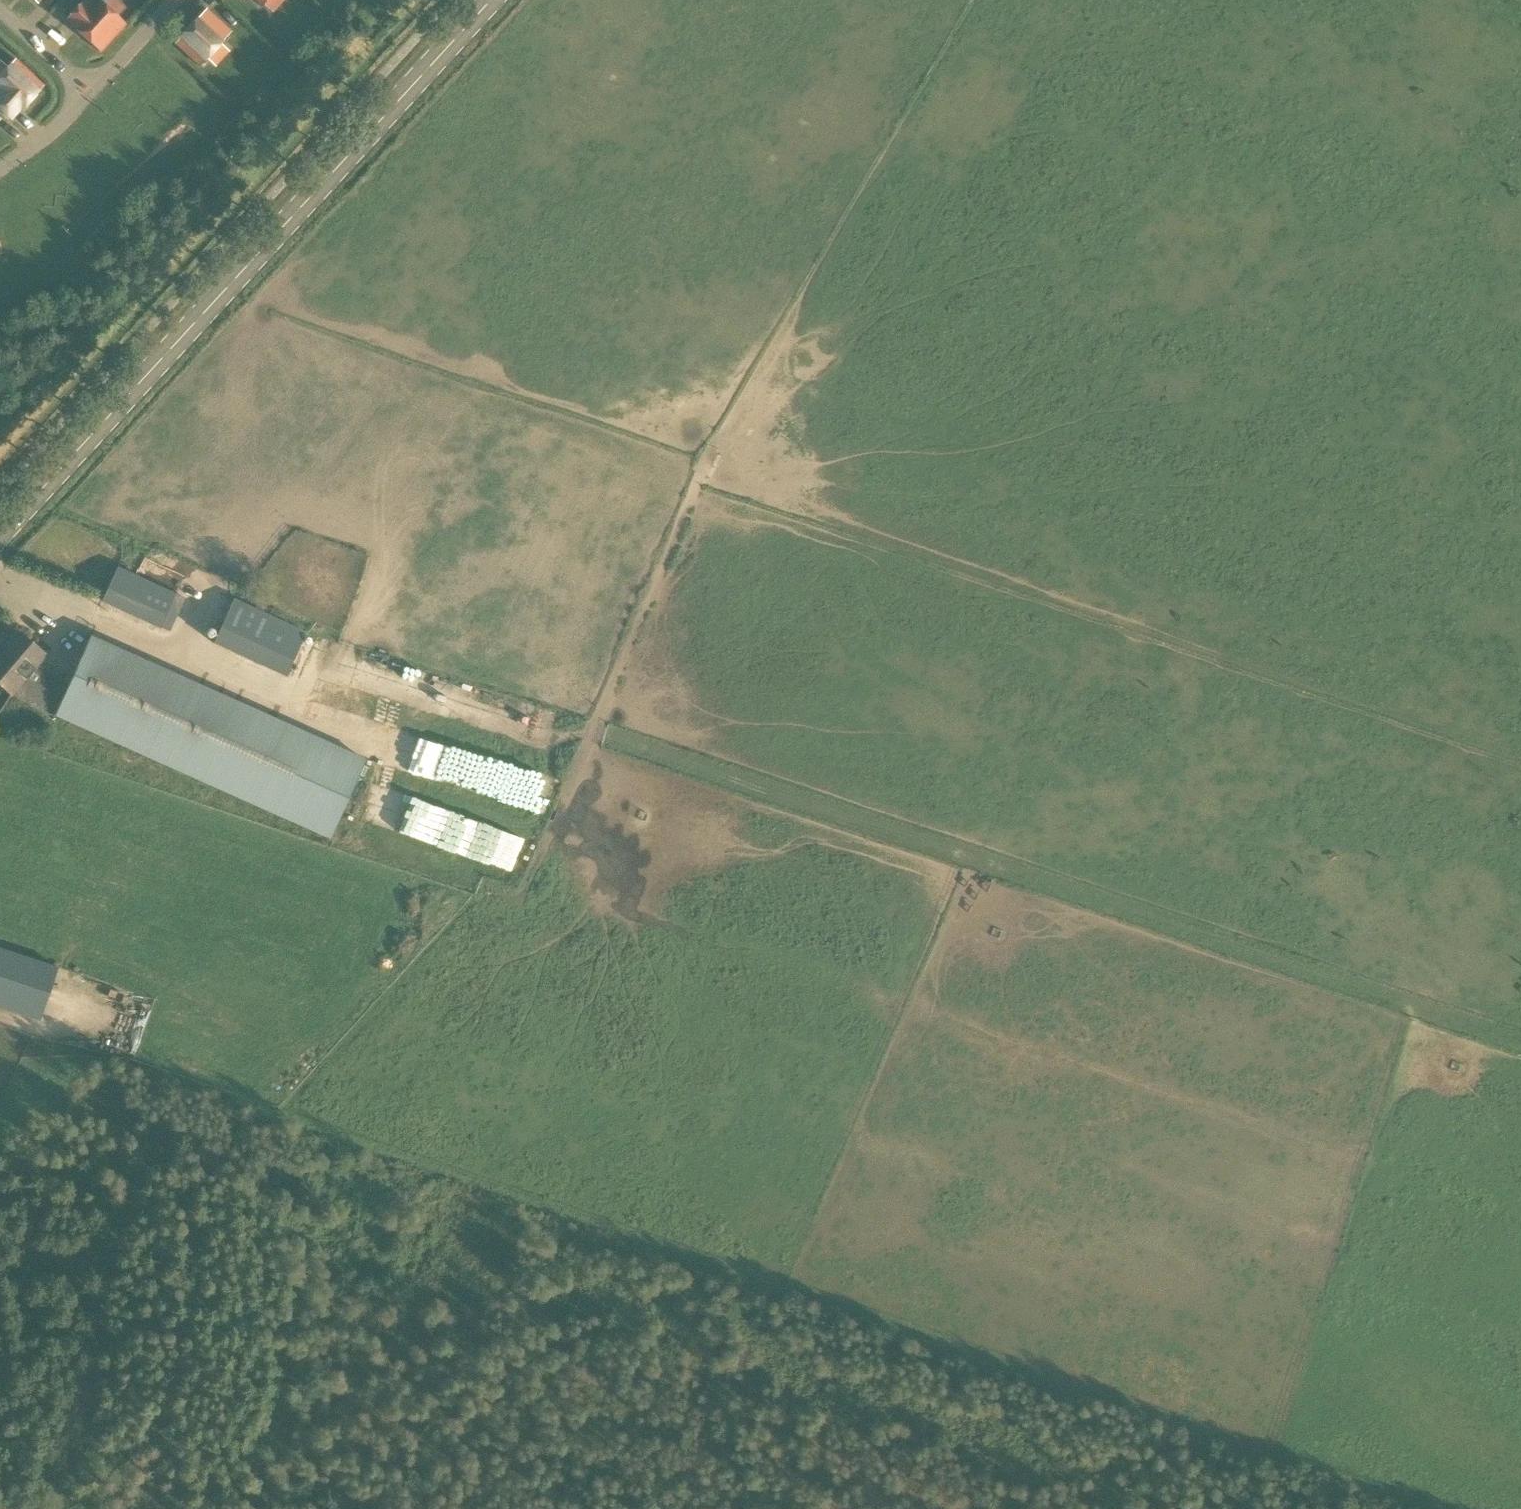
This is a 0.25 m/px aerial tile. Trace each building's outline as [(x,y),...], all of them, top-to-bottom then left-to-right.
[(100,51),(126,23),(102,1),(99,4),(94,0),(84,0),(66,20),(100,51)] [(206,9),(175,44),(200,66),(231,32),(206,9)] [(0,77),(0,109),(11,119),(20,109),(22,110),(44,85),(16,59),(0,77)] [(160,628),(169,632),(185,599),(117,567),(100,603),(159,631),(160,628)] [(213,644),(285,677),(305,633),(233,599),(213,644)] [(87,642),(65,692),(46,676),(37,687),(36,685),(34,688),(24,679),(44,655),(18,632),(4,648),(10,652),(3,660),(1,658),(0,659),(0,687),(1,686),(12,695),(12,694),(53,720),(56,716),(331,840),(364,765),(367,760),(90,636),(87,642)] [(40,961),(0,948),(0,1007),(23,1014),(40,961)]
